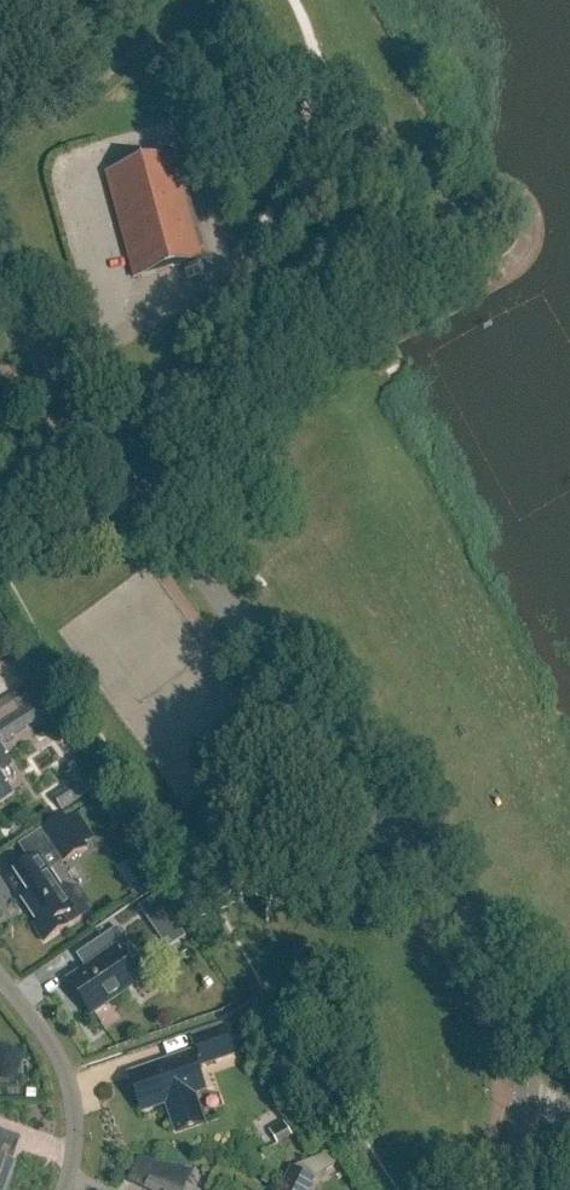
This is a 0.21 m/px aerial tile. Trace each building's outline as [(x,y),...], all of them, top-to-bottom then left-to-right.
[(130,283),(203,264),(170,160),(102,179),(130,283)] [(38,700),(29,685),(0,705),(0,725),(38,700)] [(23,733),(13,717),(0,726),(0,742),(3,746),(23,733)] [(11,768),(0,752),(0,775),(11,768)] [(62,812),(98,788),(83,766),(65,778),(72,788),(54,801),(62,812)] [(11,798),(0,780),(0,805),(11,798)] [(42,830),(54,822),(47,813),(36,820),(42,830)] [(62,866),(86,850),(64,817),(40,833),(62,866)] [(66,887),(61,890),(39,857),(6,879),(36,923),(32,926),(44,943),(68,927),(92,911),(79,890),(66,887)] [(141,911),(157,934),(172,924),(156,900),(141,911)] [(123,971),(139,960),(117,929),(86,950),(96,964),(70,982),(93,1015),(134,987),(123,971)] [(202,1066),(232,1056),(223,1030),(193,1040),(202,1066)] [(135,1076),(147,1111),(167,1104),(177,1134),(202,1125),(192,1095),(204,1091),(192,1056),(135,1076)] [(277,1146),(292,1137),(283,1123),(269,1132),(277,1146)] [(17,1165),(6,1161),(9,1152),(0,1148),(0,1189),(8,1189),(17,1165)] [(193,1173),(155,1167),(144,1189),(185,1189),(193,1173)] [(280,1189),(309,1189),(314,1179),(290,1167),(280,1189)]
